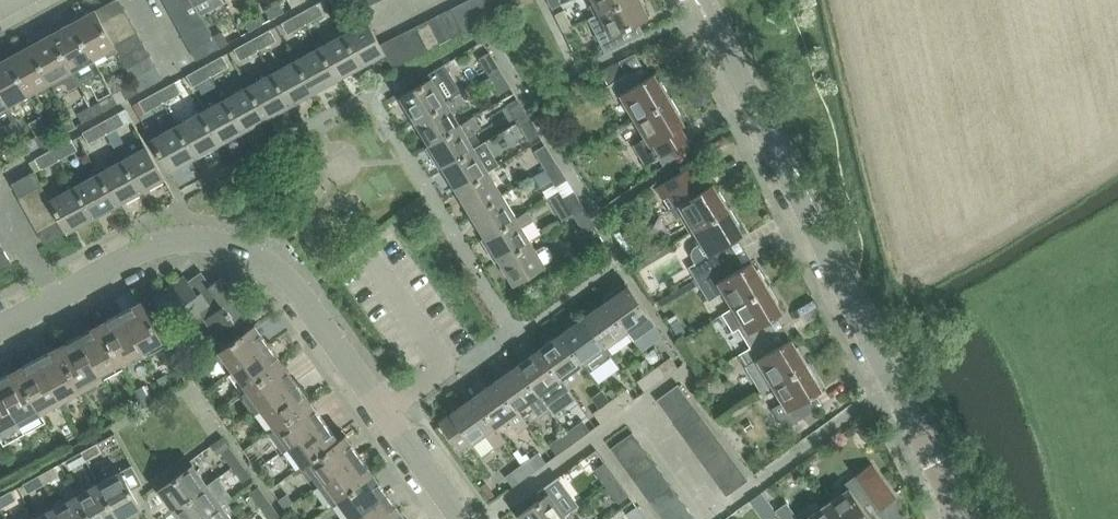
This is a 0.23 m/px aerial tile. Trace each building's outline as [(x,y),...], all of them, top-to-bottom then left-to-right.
[(94,10),(100,20),(123,8),(119,0),(111,0),(94,10)] [(169,14),(192,1),(192,0),(167,0),(163,2),(169,14)] [(192,1),(199,13),(199,14),(222,1),(222,0),(192,0),(192,1)] [(349,0),(331,0),(336,8),(349,0)] [(359,10),(371,3),(370,0),(354,0),(359,10)] [(462,1),(474,25),(486,19),(476,0),(464,0),(462,1)] [(486,19),(498,13),(491,0),(476,0),(486,19)] [(498,13),(509,7),(506,0),(491,0),(498,13)] [(553,9),(562,4),(560,0),(548,0),(553,9)] [(588,18),(605,52),(644,33),(637,21),(647,16),(640,0),(625,0),(618,4),(599,13),(594,15),(588,18)] [(599,13),(625,0),(593,0),(593,1),(588,4),(594,15),(599,13)] [(169,14),(175,25),(199,13),(192,1),(169,14)] [(462,1),(450,8),(462,31),(474,25),(462,1)] [(285,12),(280,3),(266,10),(271,19),(285,12)] [(318,3),(301,12),(308,24),(324,15),(318,3)] [(100,20),(94,10),(93,8),(71,20),(92,58),(103,52),(106,57),(116,51),(119,56),(142,43),(136,32),(113,44),(106,32),(100,20)] [(130,20),(123,8),(100,20),(106,32),(130,20)] [(450,8),(438,14),(450,37),(462,31),(450,8)] [(565,10),(555,15),(563,31),(573,26),(565,10)] [(308,24),(301,12),(282,23),(288,34),(308,24)] [(175,25),(182,38),(205,24),(199,14),(199,13),(175,25)] [(244,22),(249,31),(263,23),(258,14),(244,22)] [(438,14),(427,19),(439,43),(450,37),(438,14)] [(427,19),(415,25),(428,49),(439,43),(427,19)] [(71,20),(50,32),(78,82),(99,71),(92,58),(71,20)] [(136,32),(130,20),(106,32),(113,44),(136,32)] [(366,20),(342,33),(359,65),(383,52),(379,44),(366,20)] [(182,38),(189,49),(211,36),(205,24),(182,38)] [(415,25),(403,31),(415,55),(428,49),(415,25)] [(213,34),(219,46),(228,41),(222,29),(213,34)] [(270,29),(253,39),(260,50),(276,41),(270,29)] [(403,31),(379,44),(383,52),(391,68),(415,55),(403,31)] [(50,32),(29,44),(52,86),(63,80),(67,88),(78,82),(50,32)] [(342,33),(318,46),(335,79),(359,65),(342,33)] [(211,36),(189,49),(194,59),(217,47),(211,36)] [(260,50),(253,39),(234,49),(241,60),(260,50)] [(142,43),(119,56),(125,68),(149,55),(142,43)] [(29,44),(7,56),(28,94),(39,87),(41,92),(52,86),(29,44)] [(318,46),(294,59),(312,92),(335,79),(318,46)] [(619,93),(634,118),(668,98),(637,47),(598,71),(614,96),(619,93)] [(478,59),(488,74),(499,67),(489,52),(478,59)] [(149,55),(125,68),(131,79),(155,66),(149,55)] [(0,60),(0,92),(6,105),(18,99),(20,103),(30,98),(28,94),(7,56),(0,60)] [(223,56),(205,65),(212,76),(229,67),(223,56)] [(294,59),(270,72),(288,105),(312,92),(294,59)] [(430,77),(398,96),(413,120),(444,101),(460,91),(461,91),(444,63),(428,73),(430,77)] [(212,76),(205,65),(187,75),(193,87),(212,76)] [(155,66),(131,79),(132,81),(138,91),(162,78),(155,66)] [(499,67),(488,74),(500,94),(511,87),(499,67)] [(270,72),(246,85),(264,118),(288,105),(270,72)] [(138,91),(132,81),(121,88),(126,97),(138,91)] [(175,82),(158,91),(165,102),(181,93),(175,82)] [(246,85),(222,98),(240,131),(264,118),(246,85)] [(165,102),(158,91),(139,101),(145,113),(165,102)] [(413,120),(427,143),(458,124),(451,112),(466,102),(460,91),(444,101),(413,120)] [(9,110),(6,105),(0,92),(0,115),(9,110)] [(99,100),(104,109),(118,102),(113,93),(99,100)] [(222,98),(198,111),(216,144),(240,131),(222,98)] [(507,105),(516,120),(527,114),(518,98),(507,105)] [(668,98),(634,118),(646,137),(641,140),(633,145),(645,164),(658,157),(663,164),(681,153),(677,145),(687,138),(680,126),(684,124),(668,98)] [(77,112),(83,121),(96,113),(91,104),(77,112)] [(198,111),(174,124),(192,157),(216,144),(198,111)] [(119,113),(100,123),(107,134),(125,123),(119,113)] [(427,143),(441,166),(473,147),(466,136),(481,126),(474,114),(458,124),(427,143)] [(527,114),(516,120),(528,140),(539,133),(527,114)] [(75,125),(70,116),(56,123),(61,132),(75,125)] [(107,134),(100,123),(83,132),(89,144),(107,134)] [(192,157),(174,124),(150,138),(168,170),(192,157)] [(34,135),(40,145),(54,137),(49,128),(34,135)] [(32,149),(27,139),(14,147),(20,156),(32,149)] [(72,139),(55,148),(61,159),(78,149),(72,139)] [(441,166),(455,189),(487,170),(498,163),(484,140),(473,147),(441,166)] [(144,145),(122,158),(140,190),(162,178),(144,145)] [(535,151),(544,167),(555,160),(546,145),(535,151)] [(61,159),(55,148),(35,159),(42,170),(61,159)] [(122,158),(98,171),(116,204),(140,190),(122,158)] [(555,160),(544,167),(556,186),(567,179),(555,160)] [(696,163),(655,186),(660,194),(676,219),(685,213),(694,228),(727,208),(713,184),(709,186),(696,163)] [(18,197),(40,185),(41,184),(33,170),(10,183),(18,197)] [(455,189),(469,213),(501,193),(487,170),(455,189)] [(98,171),(74,184),(92,217),(116,204),(98,171)] [(74,184),(48,199),(53,209),(59,219),(66,231),(92,217),(74,184)] [(16,198),(23,209),(46,196),(40,185),(18,197),(16,198)] [(563,197),(572,213),(583,206),(574,191),(563,197)] [(469,213),(484,236),(515,216),(501,193),(469,213)] [(23,209),(30,222),(53,209),(48,199),(46,196),(23,209)] [(583,206),(572,213),(584,233),(595,226),(583,206)] [(696,277),(731,257),(737,253),(730,242),(742,235),(727,208),(694,228),(702,241),(696,244),(693,246),(691,249),(691,252),(691,256),(692,259),(695,261),(689,265),(696,277)] [(53,209),(30,222),(36,232),(59,219),(53,209)] [(484,236),(498,259),(529,239),(520,224),(532,217),(527,209),(515,216),(484,236)] [(59,219),(36,232),(42,244),(66,231),(59,219)] [(529,239),(498,259),(512,283),(552,259),(553,254),(548,245),(544,244),(535,249),(529,239)] [(9,263),(3,251),(0,253),(0,268),(9,263)] [(724,290),(733,305),(766,285),(751,260),(738,268),(731,257),(696,277),(709,299),(724,290)] [(181,274),(150,297),(164,316),(168,313),(178,327),(197,313),(202,319),(213,335),(232,321),(234,325),(249,315),(220,276),(209,284),(199,271),(185,281),(181,274)] [(615,289),(604,297),(606,299),(605,300),(633,339),(655,323),(627,284),(617,291),(615,289)] [(738,327),(750,346),(775,331),(768,319),(781,311),(766,285),(733,305),(722,311),(733,330),(738,327)] [(139,300),(118,311),(143,356),(164,344),(139,300)] [(605,300),(583,316),(604,346),(626,331),(632,339),(633,339),(605,300)] [(118,311),(97,323),(122,368),(143,356),(118,311)] [(576,321),(560,333),(582,362),(589,372),(612,356),(604,346),(583,316),(576,321)] [(678,318),(670,323),(677,336),(685,331),(678,318)] [(97,323),(77,334),(101,379),(122,368),(97,323)] [(212,354),(226,373),(268,343),(253,324),(212,354)] [(761,390),(769,386),(806,364),(791,338),(783,343),(775,331),(750,346),(738,353),(746,365),(761,390)] [(560,333),(539,348),(560,378),(561,377),(582,362),(560,333)] [(77,334),(56,346),(81,390),(101,379),(77,334)] [(226,373),(240,393),(282,362),(268,343),(226,373)] [(56,346),(35,357),(60,402),(81,390),(56,346)] [(539,348),(516,364),(538,394),(539,393),(546,404),(568,388),(561,377),(560,378),(539,348)] [(671,354),(654,367),(662,378),(679,365),(671,354)] [(35,357),(15,368),(40,413),(60,402),(35,357)] [(646,357),(636,364),(644,374),(636,380),(645,391),(662,378),(654,367),(646,357)] [(240,393),(254,412),(296,382),(282,362),(240,393)] [(516,364),(494,380),(516,410),(517,409),(528,401),(540,417),(550,409),(546,404),(539,393),(538,394),(516,364)] [(772,384),(781,401),(772,407),(784,427),(789,424),(804,415),(811,411),(814,409),(808,397),(821,389),(806,364),(772,384)] [(0,377),(0,390),(19,425),(40,413),(15,368),(0,377)] [(165,373),(156,378),(162,389),(171,384),(165,373)] [(494,380),(472,396),(494,426),(494,425),(506,417),(518,432),(528,425),(517,409),(516,410),(494,380)] [(254,412),(268,431),(309,401),(296,382),(254,412)] [(656,398),(664,409),(685,394),(677,382),(656,398)] [(626,385),(607,400),(615,411),(634,397),(626,385)] [(144,386),(135,391),(144,407),(146,406),(152,402),(144,386)] [(159,386),(154,389),(157,395),(162,393),(159,386)] [(19,425),(0,390),(0,435),(19,425)] [(664,409),(672,420),(693,404),(685,394),(664,409)] [(494,425),(494,426),(472,396),(449,412),(450,413),(438,421),(458,449),(470,441),(471,442),(485,432),(496,449),(506,441),(494,425)] [(615,411),(607,400),(593,410),(601,421),(615,411)] [(268,431),(282,450),(323,420),(309,401),(268,431)] [(672,420),(679,430),(701,415),(693,404),(672,420)] [(811,411),(804,415),(808,424),(816,419),(811,411)] [(679,430),(710,473),(732,458),(701,415),(679,430)] [(583,418),(564,431),(572,442),(590,429),(583,418)] [(302,464),(303,464),(344,434),(337,439),(323,420),(282,450),(296,469),(302,464)] [(572,442),(564,431),(549,442),(556,453),(572,442)] [(611,446),(618,456),(639,442),(631,432),(611,446)] [(303,464),(316,483),(358,453),(344,434),(303,464)] [(213,444),(210,446),(217,455),(222,451),(229,446),(223,437),(213,444)] [(97,442),(81,450),(86,460),(102,452),(97,442)] [(618,456),(626,468),(647,453),(639,442),(618,456)] [(222,451),(232,466),(240,460),(230,445),(229,446),(222,451)] [(86,460),(81,450),(66,458),(71,468),(86,460)] [(538,452),(522,464),(529,474),(546,462),(538,452)] [(40,453),(36,455),(41,464),(45,462),(40,453)] [(316,483),(330,502),(372,472),(358,453),(316,483)] [(626,468),(634,478),(654,463),(647,453),(626,468)] [(710,473),(718,484),(739,468),(732,458),(710,473)] [(240,460),(232,466),(242,480),(250,474),(240,460)] [(594,468),(606,484),(616,476),(605,460),(594,468)] [(97,482),(118,518),(119,518),(140,507),(131,490),(142,484),(131,463),(97,482)] [(634,478),(641,489),(662,474),(654,463),(634,478)] [(824,504),(835,518),(871,518),(862,506),(873,499),(879,508),(895,497),(871,463),(855,474),(844,482),(848,488),(824,504)] [(54,464),(38,473),(43,483),(59,474),(54,464)] [(157,488),(172,509),(206,484),(191,464),(157,488)] [(529,474),(522,464),(506,476),(513,486),(529,474)] [(739,468),(718,484),(726,495),(747,480),(739,468)] [(342,518),(348,518),(386,491),(372,472),(330,502),(342,518)] [(43,483),(38,473),(22,482),(28,491),(43,483)] [(641,489),(649,500),(670,485),(662,474),(641,489)] [(616,476),(606,484),(618,501),(629,493),(616,476)] [(518,514),(522,518),(558,518),(564,515),(577,506),(557,478),(544,487),(548,492),(518,514)] [(73,489),(76,494),(90,518),(118,518),(97,482),(84,490),(81,485),(73,489)] [(179,518),(200,518),(220,504),(206,484),(172,509),(179,518)] [(250,491),(260,505),(268,499),(258,485),(250,491)] [(649,500),(657,511),(678,496),(670,485),(649,500)] [(0,495),(0,506),(16,497),(10,489),(0,495)] [(400,511),(386,491),(348,518),(388,518),(400,511)] [(752,500),(750,501),(755,508),(767,500),(762,492),(761,493),(752,500)] [(287,493),(279,499),(284,507),(292,501),(287,493)] [(52,502),(54,506),(62,518),(90,518),(76,494),(62,501),(60,498),(52,502)] [(663,518),(667,518),(685,506),(678,496),(657,511),(663,518)] [(260,505),(269,518),(270,518),(278,513),(268,499),(260,505)] [(200,518),(231,518),(227,513),(232,509),(225,500),(220,504),(200,518)] [(780,518),(799,518),(786,501),(774,510),(780,518)] [(630,518),(647,518),(636,504),(625,512),(630,518)] [(824,504),(804,518),(835,518),(824,504)] [(33,518),(34,518),(62,518),(54,506),(33,518)] [(693,517),(685,506),(667,518),(690,518),(693,517)] [(400,511),(388,518),(406,518),(400,511)]
